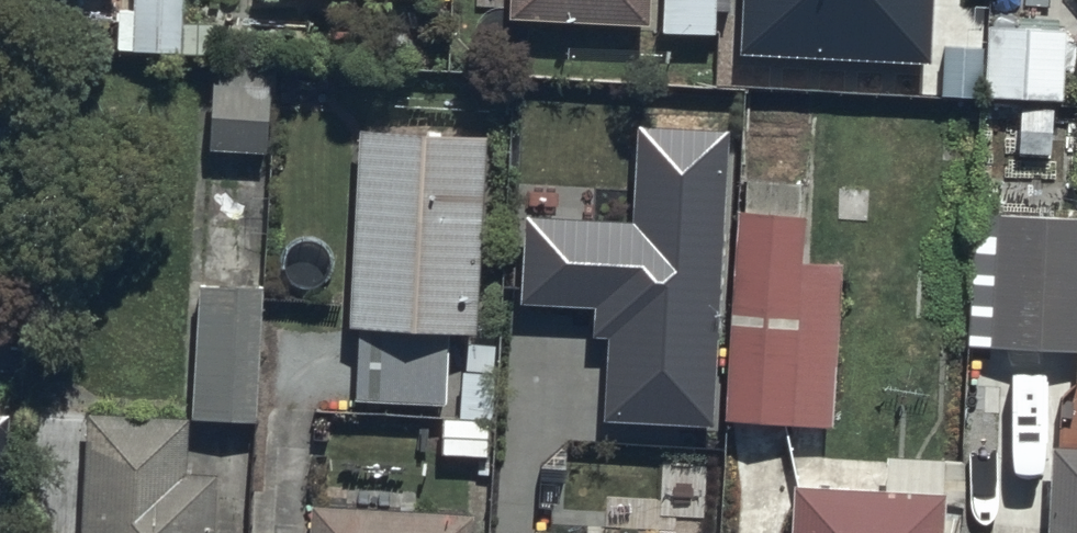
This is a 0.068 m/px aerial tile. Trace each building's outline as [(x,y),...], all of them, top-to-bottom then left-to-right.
[(182,0),(133,0),(133,8),(118,8),(117,41),(182,40),(182,0)] [(475,7),(650,16),(651,0),(475,0),(475,7)] [(743,52),(929,61),(932,0),(746,0),(743,52)] [(988,92),(1064,96),(1067,23),(992,19),(988,92)] [(272,89),(272,56),(239,56),(239,63),(217,64),(217,94),(209,94),(209,143),(267,143),(267,89),(272,89)] [(488,123),(358,119),(349,320),(359,321),(355,392),(444,398),(448,323),(479,324),(488,123)] [(631,226),(526,219),(521,304),(594,309),(592,338),(610,339),(605,421),(712,428),(731,133),(637,127),(631,226)] [(746,203),(732,204),(725,410),(791,412),(791,416),(832,417),(838,256),(801,255),(803,209),(797,209),(798,177),(747,175),(746,203)] [(992,207),(992,231),(972,231),(971,264),(924,264),(923,328),(967,329),(967,342),(1076,343),(1076,212),(992,207)] [(261,281),(199,279),(194,409),(256,412),(261,281)] [(186,409),(85,407),(82,532),(211,532),(214,468),(185,467),(186,409)] [(1049,438),(1045,532),(1076,532),(1076,439),(1049,438)] [(944,496),(959,497),(960,453),(887,450),(885,484),(793,481),(789,532),(942,532),(944,496)] [(311,498),(309,532),(468,532),(470,505),(311,498)]
